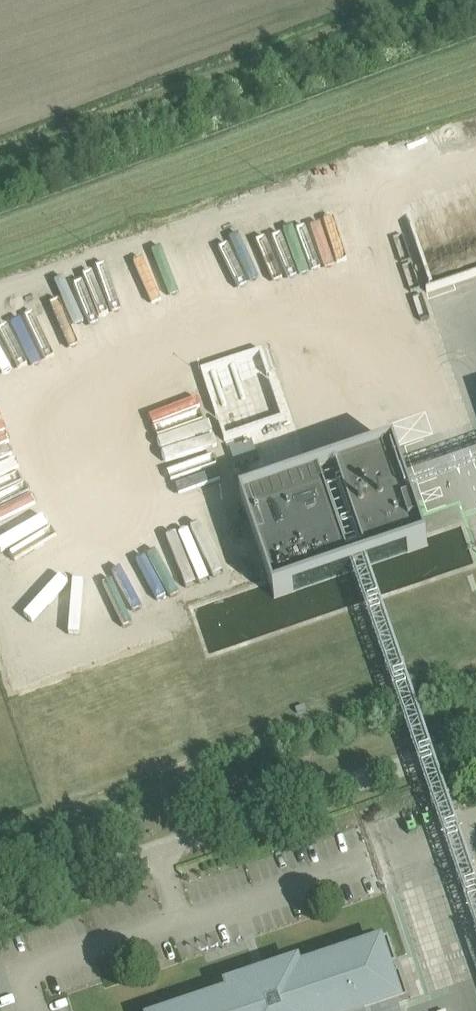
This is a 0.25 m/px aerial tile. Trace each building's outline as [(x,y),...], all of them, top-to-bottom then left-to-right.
[(298,371),(250,385),(253,397),(301,383),(298,371)] [(245,389),(205,401),(208,412),(248,400),(245,389)] [(368,566),(428,545),(425,535),(410,491),(395,447),(241,499),(269,583),(274,598),(353,571),(360,569),(368,566)] [(399,1010),(398,1007),(404,1004),(403,1002),(408,1001),(400,975),(395,977),(392,968),(397,967),(389,943),(384,944),(383,941),(301,969),(299,962),(264,974),(223,987),(226,995),(179,1010),(399,1010)]
